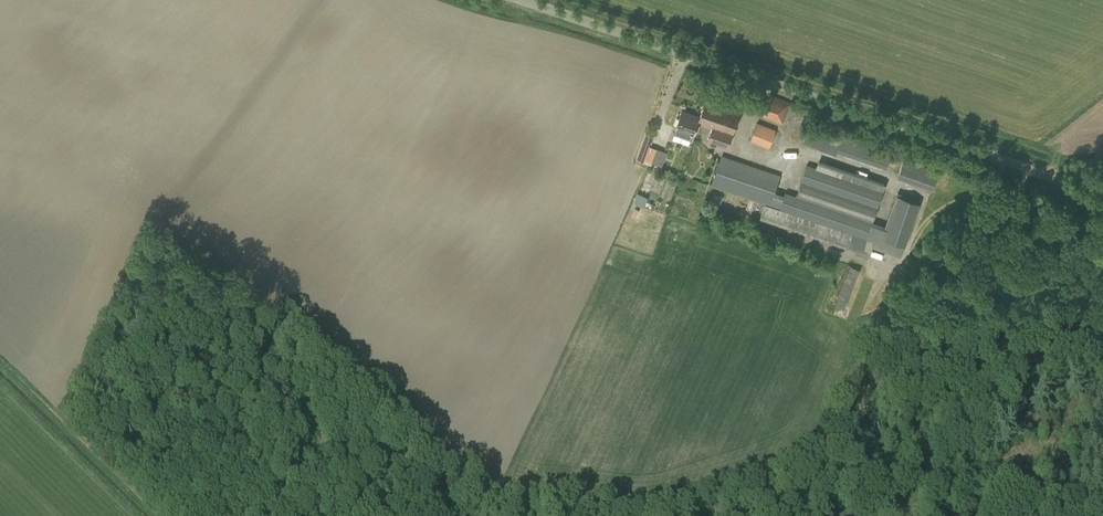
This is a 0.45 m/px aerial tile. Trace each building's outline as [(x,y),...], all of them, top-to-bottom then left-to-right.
[(761,116),(783,124),(791,102),(770,94),(761,116)] [(702,124),(712,127),(706,143),(727,150),(740,111),(706,98),(699,116),(700,116),(698,122),(702,124)] [(698,123),(702,124),(698,122),(700,116),(699,116),(682,109),(675,128),(676,128),(674,133),(691,140),(693,134),(694,135),(698,123)] [(750,140),(769,148),(776,130),(757,122),(750,140)] [(836,155),(837,151),(886,168),(891,152),(841,135),(839,141),(808,129),(803,142),(836,155)] [(655,164),(660,150),(648,145),(646,148),(643,157),(642,158),(655,164)] [(806,164),(799,185),(795,195),(791,194),(785,191),(784,194),(775,191),(780,175),(721,155),(711,185),(765,204),(760,218),(869,255),(872,246),(901,257),(905,245),(920,203),(898,196),(887,229),(873,224),(883,191),(886,182),(819,159),(816,167),(806,164)] [(897,176),(932,189),(939,170),(904,158),(897,176)] [(855,264),(839,303),(848,307),(864,268),(855,264)]
